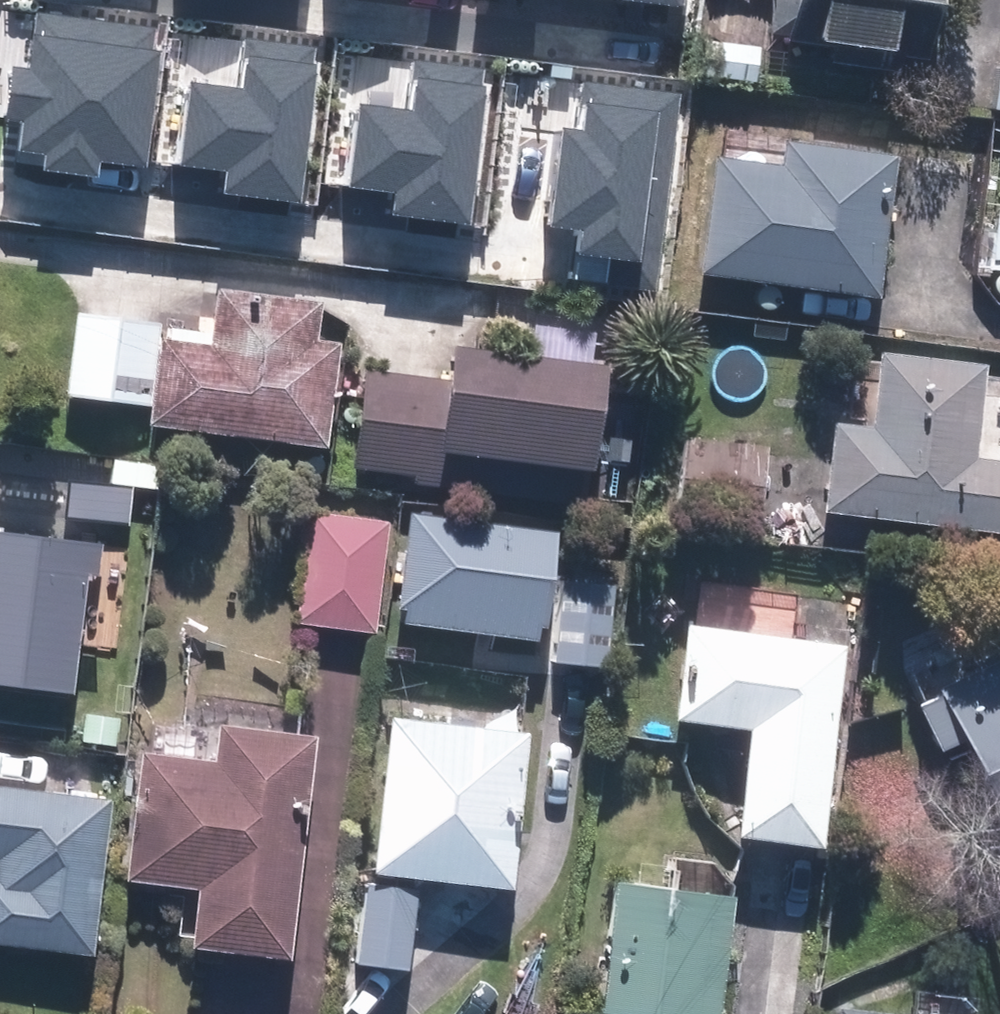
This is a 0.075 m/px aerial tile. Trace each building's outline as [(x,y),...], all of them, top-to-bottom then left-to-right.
[(778,50),(915,67),(924,0),(784,0),(778,50)] [(154,16),(32,2),(25,61),(6,59),(0,112),(19,114),(16,144),(38,147),(36,162),(90,168),(92,153),(137,158),(154,16)] [(292,193),(312,39),(244,30),(237,82),(188,75),(177,158),(221,164),(219,183),(292,193)] [(750,51),(696,44),(691,81),(745,87),(750,51)] [(457,212),(478,58),(409,49),(402,101),(353,94),(342,177),(387,183),(384,202),(457,212)] [(651,283),(678,82),(581,69),(574,122),(553,120),(540,217),(573,221),(570,245),(609,250),(605,277),(651,283)] [(862,305),(881,162),(769,147),(766,174),(699,165),(684,281),(862,305)] [(313,312),(202,298),(196,348),(144,341),(133,429),(312,452),(324,357),(308,355),(313,312)] [(586,379),(435,358),(431,387),(348,376),(335,471),(569,503),(586,379)] [(862,436),(816,431),(806,517),(999,541),(999,472),(961,468),(972,372),(871,359),(862,436)] [(764,448),(681,437),(670,520),(753,531),(764,448)] [(360,633),(373,533),(304,524),(291,624),(360,633)] [(545,544),(400,525),(386,633),(530,653),(545,544)] [(95,553),(0,542),(0,698),(60,705),(66,654),(75,581),(91,583),(95,553)] [(597,589),(551,585),(544,673),(590,677),(597,589)] [(668,638),(659,735),(729,742),(717,854),(807,863),(828,654),(668,638)] [(900,711),(921,760),(935,753),(988,873),(999,868),(999,667),(900,711)] [(470,700),(466,738),(377,729),(351,984),(402,989),(411,896),(500,905),(516,743),(499,741),(502,704),(470,700)] [(199,770),(129,762),(115,887),(185,895),(177,966),(273,977),(299,746),(203,735),(199,770)] [(81,965),(98,808),(0,798),(0,956),(81,965)] [(596,1011),(574,1010),(574,1013),(710,1013),(718,886),(603,880),(596,1011)] [(989,987),(996,1013),(999,1013),(999,985),(989,987)]
